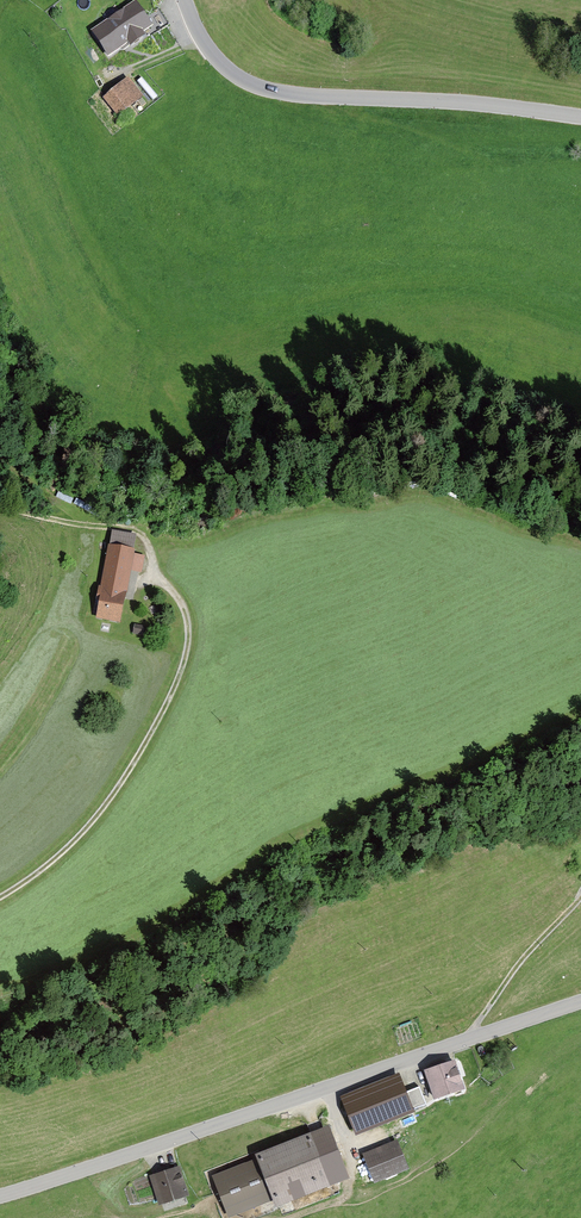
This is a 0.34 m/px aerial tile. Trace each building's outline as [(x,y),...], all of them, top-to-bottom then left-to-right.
[(89,30),(107,57),(153,27),(136,0),(134,0),(89,30)] [(129,82),(105,101),(119,119),(143,100),(129,82)] [(136,538),(112,533),(96,621),(121,626),(131,572),(142,574),(145,557),(133,555),(136,538)] [(452,1065),(422,1072),(429,1099),(459,1091),(452,1065)] [(399,1078),(340,1101),(354,1136),(413,1113),(399,1078)] [(211,1180),(226,1217),(253,1217),(328,1190),(325,1182),(344,1175),(331,1142),(314,1149),(311,1142),(211,1180)] [(395,1148),(364,1160),(373,1185),(404,1173),(395,1148)] [(180,1168),(149,1176),(156,1206),(187,1198),(180,1168)]
